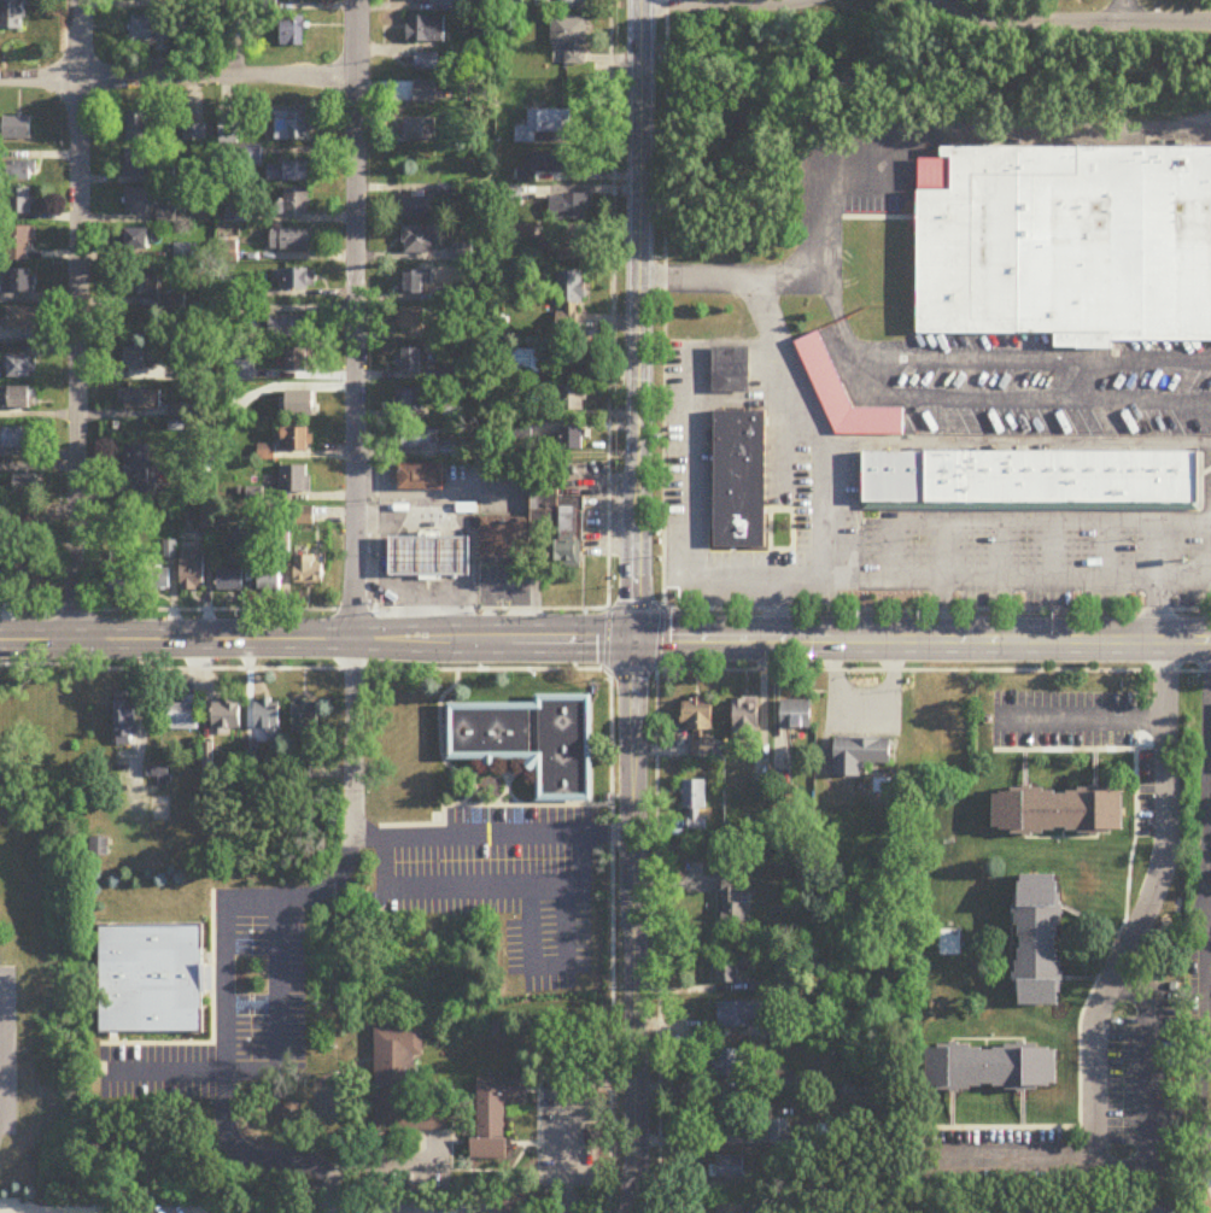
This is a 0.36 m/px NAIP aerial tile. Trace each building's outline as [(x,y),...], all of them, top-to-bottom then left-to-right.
[(586,11),(586,0),(558,0),(558,11),(586,11)] [(25,33),(25,1),(0,1),(0,33),(25,33)] [(281,49),(303,49),(303,17),(281,17),(281,49)] [(130,50),(165,50),(165,18),(130,18),(130,50)] [(406,43),(444,43),(444,18),(406,18),(406,43)] [(587,18),(551,18),(551,47),(566,47),(566,66),(587,66),(587,18)] [(415,69),(436,69),(436,56),(415,56),(415,69)] [(437,104),(437,82),(413,82),(413,104),(437,104)] [(532,143),(532,135),(572,135),(572,112),(526,112),(526,127),(514,127),(514,143),(532,143)] [(125,115),(125,143),(147,143),(147,115),(125,115)] [(275,142),(309,142),(309,115),(275,115),(275,142)] [(2,142),(31,142),(31,118),(2,118),(2,142)] [(403,121),(403,142),(431,142),(431,121),(403,121)] [(219,144),(236,144),(236,124),(219,124),(219,144)] [(942,148),(942,160),(919,160),(918,219),(918,309),(918,334),(1057,335),(1057,350),(1112,350),(1112,341),(1210,342),(1210,149),(942,148)] [(125,179),(148,179),(148,151),(125,151),(125,179)] [(568,153),(523,153),(523,179),(533,179),(533,174),(568,174),(568,153)] [(7,183),(34,183),(34,163),(6,163),(7,183)] [(311,163),(267,163),(267,183),(311,183),(311,163)] [(31,190),(8,190),(8,217),(31,216),(31,190)] [(156,190),(125,190),(125,216),(156,216),(156,190)] [(277,191),(277,217),(309,217),(309,191),(277,191)] [(588,195),(549,195),(549,221),(588,221),(588,195)] [(404,219),(432,219),(432,197),(404,197),(404,219)] [(174,223),(174,213),(158,213),(157,222),(174,223)] [(438,254),(438,229),(404,229),(404,254),(438,254)] [(31,263),(31,230),(9,230),(9,263),(31,263)] [(149,252),(149,231),(126,231),(126,252),(149,252)] [(271,252),(315,252),(315,232),(271,232),(271,252)] [(557,262),(586,262),(586,235),(540,235),(540,251),(557,251),(557,262)] [(285,292),(314,292),(314,271),(285,271),(285,292)] [(36,295),(36,272),(2,272),(2,295),(36,295)] [(122,298),(157,297),(156,272),(121,273),(122,298)] [(577,304),(587,304),(587,272),(556,273),(557,333),(578,333),(577,304)] [(405,273),(405,296),(425,296),(425,273),(405,273)] [(34,309),(8,309),(8,330),(34,330),(34,309)] [(428,332),(428,310),(404,310),(404,332),(428,332)] [(269,318),(269,339),(315,339),(315,318),(269,318)] [(795,344),(837,435),(902,435),(902,411),(853,410),(818,333),(795,344)] [(127,371),(152,371),(152,350),(127,350),(127,371)] [(313,350),(286,350),(286,373),(313,373),(313,350)] [(750,350),(750,395),(713,395),(713,350),(750,350)] [(512,369),(522,369),(522,383),(541,383),(541,351),(512,351),(512,369)] [(404,352),(404,375),(423,375),(423,352),(404,352)] [(33,358),(7,358),(7,381),(33,381),(33,358)] [(557,418),(584,418),(584,388),(557,388),(557,418)] [(34,390),(0,390),(0,408),(34,408),(34,390)] [(425,391),(396,391),(396,418),(425,418),(425,391)] [(119,392),(119,412),(157,412),(157,392),(119,392)] [(715,531),(766,531),(766,511),(766,412),(715,412),(715,531)] [(0,430),(0,451),(37,451),(37,430),(0,430)] [(396,451),(435,451),(435,430),(396,430),(396,451)] [(586,430),(560,430),(560,453),(586,453),(586,430)] [(311,431),(282,431),(282,454),(311,454),(311,431)] [(442,462),(465,462),(465,445),(442,445),(442,462)] [(151,449),(125,448),(125,501),(158,501),(158,482),(151,482),(151,449)] [(864,452),(864,503),(925,503),(925,452),(864,452)] [(925,452),(958,452),(958,503),(925,503),(925,452)] [(958,452),(958,503),(1198,503),(1198,453),(958,452)] [(281,496),(310,496),(310,469),(281,469),(281,496)] [(443,469),(400,469),(400,493),(443,493),(443,469)] [(531,520),(482,519),(482,566),(530,567),(531,532),(559,532),(558,570),(582,570),(583,509),(558,509),(559,471),(531,471),(531,520)] [(37,478),(15,478),(15,497),(37,497),(37,478)] [(864,503),(864,506),(864,511),(1198,511),(1198,506),(1198,503),(864,503)] [(313,510),(293,510),(293,528),(313,528),(313,510)] [(715,531),(715,550),(766,550),(766,531),(715,531)] [(250,552),(250,535),(235,535),(235,552),(250,552)] [(391,576),(466,576),(473,576),(473,535),(466,535),(391,535),(391,576)] [(45,547),(18,547),(18,578),(45,578),(45,547)] [(180,553),(180,592),(204,592),(204,553),(180,553)] [(295,586),(325,586),(325,567),(317,567),(317,558),(295,558),(295,586)] [(137,595),(137,564),(111,564),(111,595),(137,595)] [(148,567),(148,591),(169,591),(169,567),(148,567)] [(283,594),(283,568),(259,568),(259,594),(283,594)] [(244,570),(216,570),(216,593),(244,593),(244,570)] [(168,731),(198,731),(198,696),(185,696),(185,704),(168,704),(168,731)] [(540,698),(542,798),(591,797),(591,697),(540,698)] [(115,744),(137,744),(137,699),(115,699),(115,744)] [(733,737),(761,737),(761,699),(733,699),(733,737)] [(292,733),(320,733),(320,700),(292,700),(292,733)] [(714,731),(714,700),(683,700),(683,731),(714,731)] [(255,701),(255,730),(270,730),(270,741),(281,741),(282,701),(255,701)] [(782,729),(813,729),(813,701),(782,701),(782,729)] [(241,729),(241,702),(213,702),(213,729),(241,729)] [(451,705),(452,756),(532,756),(532,705),(451,705)] [(862,777),(863,763),(892,764),(893,740),(836,738),(835,776),(862,777)] [(706,781),(685,781),(685,829),(706,829),(706,781)] [(1126,831),(1126,790),(995,789),(995,830),(1126,831)] [(91,856),(107,856),(107,839),(91,839),(91,856)] [(1061,1006),(1062,875),(1019,875),(1018,1006),(1061,1006)] [(743,878),(722,878),(722,933),(743,933),(743,878)] [(99,927),(100,1033),(112,1033),(204,1033),(203,926),(99,927)] [(715,984),(740,984),(740,968),(747,968),(747,957),(715,957),(715,984)] [(764,1027),(764,1003),(718,1003),(718,1027),(764,1027)] [(374,1131),(448,1131),(448,1102),(418,1102),(418,1029),(375,1028),(374,1131)] [(1058,1046),(929,1047),(929,1089),(1059,1088),(1058,1046)] [(743,1050),(716,1050),(716,1077),(743,1077),(743,1050)] [(527,1079),(475,1079),(475,1161),(507,1161),(507,1107),(527,1107),(527,1079)] [(770,1145),(788,1145),(788,1121),(770,1121),(770,1145)] [(745,1179),(745,1156),(716,1156),(716,1179),(745,1179)] [(718,1212),(744,1212),(744,1204),(718,1204),(718,1212)]
